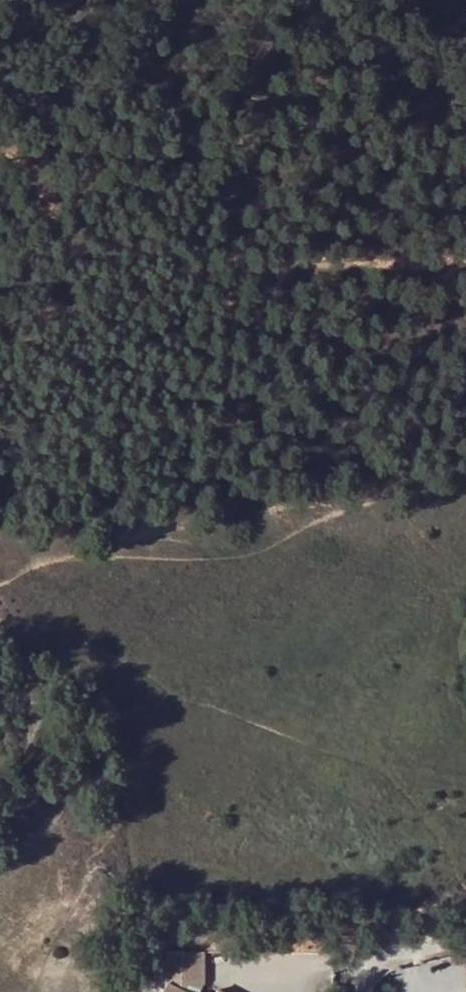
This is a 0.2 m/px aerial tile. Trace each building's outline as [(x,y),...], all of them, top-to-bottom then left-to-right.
[(207,988),(207,953),(168,954),(168,987),(166,991),(204,991),(207,988)]
